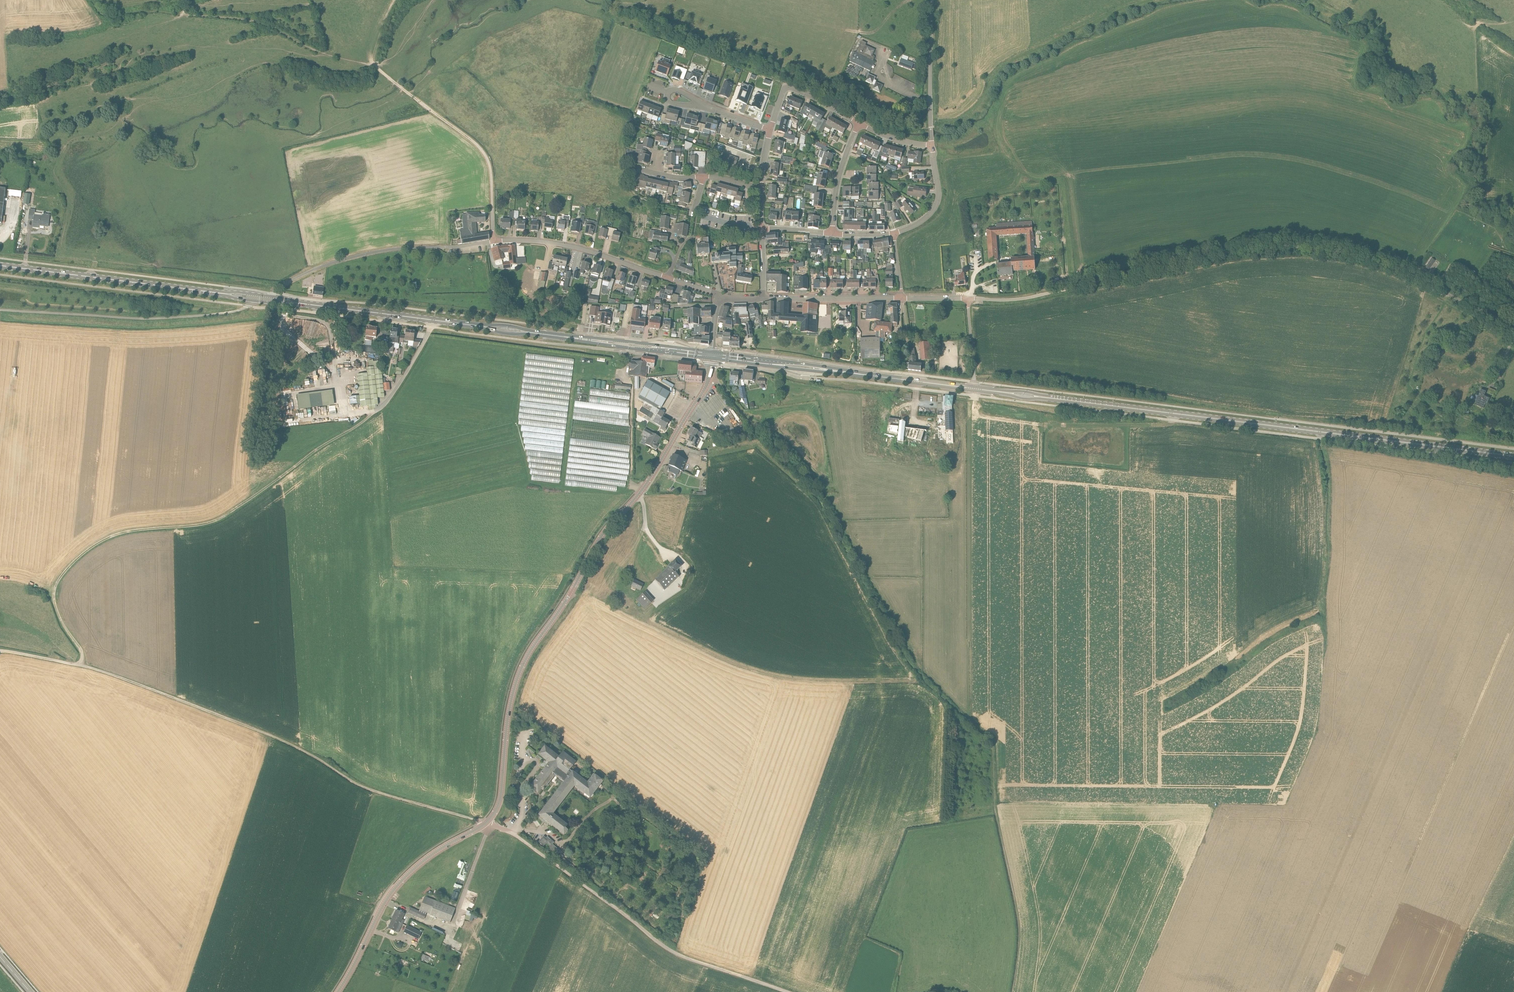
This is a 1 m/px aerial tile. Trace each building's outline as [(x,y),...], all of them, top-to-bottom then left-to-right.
[(870,48),(865,45),(866,43),(862,41),(856,53),(854,52),(853,51),(849,59),(851,59),(850,62),(851,62),(850,64),(854,66),(855,66),(855,65),(856,64),(862,67),(866,69),(870,71),(875,61),(873,61),(875,58),(875,57),(875,56),(874,56),(874,55),(873,55),(875,50),(870,48)] [(663,58),(662,62),(659,61),(655,71),(667,76),(671,65),(668,65),(671,59),(670,59),(670,60),(663,58)] [(907,61),(902,59),(901,58),(899,65),(911,70),(914,63),(907,61)] [(672,77),(679,80),(683,81),(687,71),(676,67),(672,77)] [(699,74),(699,72),(695,71),(694,73),(692,72),(688,81),(690,82),(696,84),(700,85),(702,80),(699,79),(701,75),(699,74)] [(876,77),(871,75),(869,74),(866,81),(872,84),(871,88),(880,92),(883,85),(876,82),(875,83),(874,82),(876,77)] [(716,82),(707,79),(703,90),(712,93),(712,92),(715,93),(717,87),(714,86),(716,82)] [(720,95),(728,98),(733,85),(724,82),(720,95)] [(736,101),(747,105),(753,87),(749,86),(747,89),(741,86),(736,101)] [(756,95),(752,106),(760,109),(759,110),(763,111),(768,96),(761,93),(760,96),(756,95)] [(793,107),(796,100),(790,97),(787,104),(787,107),(789,108),(790,106),(793,107)] [(799,109),(800,107),(802,102),(796,100),(793,107),(799,109)] [(642,112),(645,104),(640,102),(637,110),(642,112)] [(808,117),(813,108),(808,104),(807,105),(805,103),(800,114),(802,116),(803,114),(808,117)] [(648,114),(651,105),(645,104),(642,112),(648,114)] [(653,116),(656,107),(651,105),(648,114),(653,116)] [(656,107),(653,116),(658,118),(661,109),(656,107)] [(813,120),(819,111),(813,108),(808,117),(813,120)] [(670,124),(671,121),(673,110),(667,109),(666,115),(662,114),(660,122),(670,124)] [(671,121),(676,122),(679,112),(673,110),(671,121)] [(825,120),(822,118),(824,114),(819,111),(813,120),(814,120),(813,120),(818,123),(815,129),(819,131),(825,120)] [(690,126),(693,115),(687,114),(685,124),(690,126)] [(699,132),(701,124),(697,123),(699,117),(693,115),(690,126),(689,129),(699,132)] [(832,127),(836,121),(830,117),(828,122),(825,120),(819,131),(822,133),(825,127),(830,130),(832,127)] [(797,124),(799,121),(792,118),(790,120),(789,121),(782,119),(780,125),(791,128),(792,122),(797,124)] [(709,134),(710,131),(713,120),(707,119),(705,125),(701,124),(699,132),(709,134)] [(710,131),(716,132),(718,122),(713,120),(710,131)] [(838,130),(842,124),(836,121),(832,127),(835,129),(831,137),(833,138),(834,136),(837,130),(838,130)] [(722,124),(721,129),(720,134),(725,136),(724,138),(728,139),(729,138),(731,127),(732,125),(727,124),(727,125),(722,124)] [(838,130),(839,131),(843,134),(847,127),(842,124),(838,130)] [(791,128),(780,125),(779,131),(778,131),(778,132),(783,133),(785,134),(784,138),(787,139),(792,140),(795,141),(796,137),(796,136),(788,134),(790,128),(791,128)] [(737,142),(738,141),(740,130),(741,129),(736,128),(731,127),(729,138),(733,139),(733,141),(737,142)] [(746,146),(747,144),(749,134),(750,132),(745,131),(745,132),(740,130),(738,141),(742,142),(742,145),(746,146)] [(669,139),(668,140),(662,138),(662,135),(657,134),(655,140),(660,142),(659,146),(667,148),(667,145),(669,145),(671,140),(669,139)] [(751,145),(751,148),(755,149),(759,135),(754,134),(754,135),(749,134),(747,144),(751,145)] [(866,146),(869,139),(863,136),(860,143),(866,146)] [(653,140),(648,139),(645,139),(643,146),(637,144),(636,149),(640,150),(640,151),(645,152),(646,148),(650,149),(653,140)] [(872,148),(875,141),(869,139),(866,146),(872,148)] [(783,142),(781,142),(776,141),(775,147),(784,149),(785,145),(782,145),(783,142)] [(878,155),(880,151),(882,147),(880,146),(880,144),(875,141),(872,148),(875,150),(874,152),(875,152),(871,160),(876,162),(878,158),(877,157),(878,155)] [(822,145),(817,143),(816,142),(814,145),(815,145),(822,149),(821,151),(820,151),(818,157),(819,158),(820,158),(831,162),(834,155),(829,154),(829,153),(828,154),(826,153),(828,149),(826,148),(822,145)] [(889,155),(891,147),(885,145),(884,147),(882,147),(878,155),(888,158),(888,157),(889,155)] [(782,160),(783,156),(784,149),(775,147),(774,154),(778,155),(781,155),(782,155),(781,160),(782,160)] [(894,158),(897,149),(891,147),(889,155),(888,157),(894,158)] [(901,158),(902,155),(903,151),(897,149),(894,158),(900,160),(901,158)] [(647,152),(645,152),(640,151),(638,157),(636,157),(635,161),(647,164),(649,156),(647,155),(647,152)] [(680,156),(681,151),(674,151),(674,154),(667,154),(666,160),(675,160),(675,156),(680,156)] [(690,167),(697,168),(698,161),(703,162),(703,152),(695,152),(694,156),(691,156),(690,167)] [(738,159),(723,153),(719,152),(716,158),(721,160),(720,162),(735,167),(738,159)] [(914,162),(915,163),(920,163),(921,156),(920,156),(920,153),(915,152),(915,153),(909,152),(908,159),(914,160),(914,162)] [(830,168),(831,162),(820,158),(818,164),(821,165),(830,168)] [(675,165),(675,160),(666,160),(666,167),(673,167),(673,169),(680,170),(680,165),(675,165)] [(876,175),(876,167),(867,167),(867,175),(876,175)] [(912,173),(912,181),(918,180),(918,179),(924,179),(924,172),(917,172),(917,171),(914,171),(914,173),(912,173)] [(819,173),(818,173),(815,173),(814,179),(817,179),(826,181),(827,175),(819,173)] [(639,187),(642,176),(636,175),(635,180),(633,186),(639,187)] [(876,183),(876,175),(867,175),(867,183),(870,183),(876,183)] [(646,188),(647,179),(648,177),(642,176),(639,187),(645,189),(645,188),(646,188)] [(825,187),(826,181),(817,179),(816,186),(825,187)] [(673,189),(674,183),(669,182),(668,184),(666,193),(667,193),(666,193),(672,195),(674,189),(673,189)] [(879,183),(876,183),(870,183),(870,191),(878,191),(879,183)] [(720,194),(723,185),(717,184),(717,187),(714,195),(715,195),(714,198),(716,198),(717,196),(717,193),(720,194)] [(714,195),(717,187),(711,185),(710,190),(707,189),(706,195),(709,195),(709,194),(714,195)] [(927,189),(922,188),(913,186),(913,187),(909,187),(909,189),(908,195),(915,196),(920,197),(920,195),(926,196),(927,189)] [(731,197),(733,188),(728,187),(724,201),(726,201),(727,196),(731,197)] [(851,197),(851,187),(843,187),(843,196),(851,197)] [(859,197),(859,187),(851,187),(851,197),(859,197)] [(680,198),(688,199),(689,193),(687,193),(688,189),(683,189),(682,190),(680,198)] [(878,199),(878,191),(870,191),(869,199),(878,199)] [(744,200),(741,199),(743,194),(737,193),(735,201),(740,202),(740,204),(743,205),(744,200)] [(680,198),(680,200),(679,203),(678,203),(678,206),(685,207),(686,204),(688,204),(688,199),(680,198)] [(899,200),(895,203),(896,204),(899,209),(902,207),(903,206),(905,208),(903,209),(906,211),(907,210),(911,214),(916,210),(912,205),(913,205),(911,202),(910,203),(907,200),(902,205),(899,200)] [(774,209),(774,208),(770,208),(769,220),(777,220),(780,220),(781,210),(774,209)] [(48,226),(49,215),(35,213),(35,210),(30,209),(28,219),(34,220),(33,227),(39,228),(40,225),(48,226)] [(485,216),(484,216),(484,210),(479,211),(479,216),(479,212),(466,213),(466,214),(463,214),(463,229),(460,230),(461,240),(457,240),(458,244),(462,244),(463,244),(489,239),(489,233),(476,235),(476,234),(476,222),(480,222),(485,221),(485,216)] [(793,212),(793,210),(793,212),(786,212),(784,212),(783,218),(786,218),(785,221),(792,221),(793,212)] [(526,220),(521,220),(518,219),(519,211),(514,211),(514,212),(514,218),(517,218),(516,227),(516,230),(524,230),(524,225),(526,225),(526,220)] [(890,217),(892,217),(893,222),(900,220),(898,215),(899,214),(898,211),(889,214),(890,217)] [(570,221),(570,216),(570,212),(569,212),(568,216),(563,216),(563,221),(559,220),(557,229),(564,230),(564,227),(568,227),(569,221),(570,221)] [(820,217),(815,216),(816,213),(810,212),(808,228),(819,229),(819,228),(818,228),(820,217)] [(879,221),(879,214),(876,214),(877,230),(885,230),(885,224),(882,224),(882,221),(879,221)] [(552,224),(552,222),(554,222),(555,217),(549,216),(549,220),(545,220),(545,223),(544,228),(552,229),(552,224)] [(579,233),(580,225),(583,225),(585,216),(581,216),(580,221),(577,221),(577,222),(573,222),(572,227),(571,232),(579,233)] [(670,217),(661,216),(659,228),(668,229),(670,217)] [(510,220),(506,220),(501,220),(500,229),(504,229),(504,228),(510,228),(510,220)] [(592,236),(593,233),(596,234),(598,222),(592,221),(591,226),(587,225),(586,229),(584,234),(592,236)] [(1035,269),(1034,258),(1035,258),(1033,233),(1032,221),(994,223),(994,228),(987,228),(987,230),(989,260),(998,259),(997,236),(1027,234),(1029,257),(1011,258),(1011,263),(997,264),(998,276),(1013,275),(1012,271),(1035,269)] [(609,236),(611,228),(605,227),(604,230),(600,229),(599,232),(598,237),(605,239),(606,235),(609,236)] [(616,233),(617,230),(611,228),(609,236),(612,237),(611,240),(618,242),(620,234),(616,233)] [(661,232),(657,232),(651,231),(649,239),(667,242),(668,236),(660,235),(661,232)] [(781,238),(778,238),(778,233),(767,235),(767,243),(778,242),(778,245),(781,245),(781,238)] [(706,235),(696,236),(696,239),(704,238),(704,244),(701,244),(701,246),(696,246),(697,255),(701,255),(702,255),(704,255),(708,254),(709,254),(708,238),(706,238),(706,235)] [(889,248),(889,247),(891,246),(890,239),(882,240),(884,250),(884,252),(888,252),(888,248),(889,248)] [(828,255),(829,246),(824,246),(825,241),(820,240),(819,242),(816,242),(817,240),(812,240),(811,249),(810,253),(817,253),(817,249),(822,250),(821,256),(828,255)] [(879,251),(884,250),(882,240),(873,242),(875,252),(874,252),(875,258),(878,258),(877,254),(879,253),(879,251)] [(831,249),(839,249),(839,242),(831,242),(831,246),(829,246),(828,255),(831,255),(831,249)] [(847,250),(850,250),(851,242),(843,242),(843,250),(844,250),(843,254),(841,254),(841,255),(841,259),(846,259),(847,250)] [(789,248),(789,243),(785,243),(785,248),(774,248),(774,254),(778,254),(778,252),(789,252),(789,248)] [(516,264),(515,259),(514,246),(501,247),(501,253),(509,252),(509,262),(502,263),(503,269),(511,268),(511,265),(516,264)] [(503,259),(501,253),(501,247),(499,247),(491,249),(493,255),(494,261),(503,259)] [(652,251),(650,250),(648,258),(655,260),(657,252),(659,253),(660,249),(653,247),(652,251)] [(715,263),(727,262),(727,265),(729,265),(729,267),(729,268),(729,269),(730,268),(732,267),(733,268),(733,267),(736,267),(737,268),(736,267),(736,261),(742,260),(742,254),(735,254),(735,249),(736,248),(736,247),(735,248),(732,248),(732,247),(731,247),(731,248),(729,248),(728,248),(727,248),(728,249),(727,250),(727,254),(714,254),(714,255),(711,255),(712,262),(715,262),(715,263)] [(691,259),(692,252),(689,251),(687,264),(688,265),(687,267),(685,273),(693,276),(693,273),(693,269),(691,268),(692,263),(690,263),(691,259)] [(559,266),(561,258),(554,256),(553,261),(551,268),(555,269),(556,265),(559,266)] [(565,267),(566,264),(567,259),(561,258),(559,266),(562,267),(561,271),(564,272),(564,273),(566,274),(564,286),(568,287),(571,273),(567,272),(568,268),(565,267)] [(684,263),(685,260),(680,258),(678,261),(679,261),(678,263),(677,263),(675,269),(685,273),(687,267),(688,265),(687,264),(687,265),(688,265),(687,267),(683,265),(684,263)] [(1435,261),(1432,259),(1425,267),(1429,270),(1435,261)] [(587,272),(588,269),(589,264),(583,263),(581,268),(580,274),(583,274),(584,271),(587,272)] [(752,277),(743,275),(744,265),(738,264),(737,274),(736,281),(751,283),(752,277)] [(598,279),(599,275),(601,268),(598,267),(594,266),(593,269),(591,269),(590,272),(591,272),(590,277),(598,279)] [(603,281),(609,282),(610,279),(613,271),(607,269),(604,277),(603,281)] [(876,287),(876,286),(880,286),(878,275),(875,275),(875,276),(872,277),(872,274),(870,274),(870,269),(870,288),(876,287)] [(538,281),(539,281),(545,282),(546,282),(547,273),(540,272),(538,281)] [(626,278),(624,277),(625,275),(619,273),(615,283),(623,286),(626,278)] [(781,276),(781,273),(778,273),(778,280),(779,282),(781,280),(786,280),(787,276),(781,276)] [(958,285),(966,284),(964,273),(957,274),(958,281),(954,281),(955,285),(958,284),(958,285)] [(634,286),(636,278),(630,276),(628,283),(627,282),(626,287),(630,288),(633,289),(634,286)] [(807,290),(807,276),(794,276),(794,285),(800,285),(800,290),(807,290)] [(646,292),(648,287),(649,282),(642,280),(641,286),(644,287),(643,291),(646,292)] [(323,296),(324,288),(314,286),(313,295),(323,296)] [(667,296),(671,297),(673,289),(666,287),(665,291),(661,290),(660,295),(659,298),(665,299),(667,299),(667,296)] [(690,294),(690,293),(684,292),(682,298),(679,297),(677,303),(687,303),(688,301),(689,298),(693,299),(694,295),(690,294)] [(774,302),(773,302),(765,302),(765,303),(762,303),(762,312),(769,312),(769,311),(774,311),(774,302)] [(788,303),(777,302),(777,314),(776,314),(776,315),(776,321),(779,321),(779,320),(801,322),(801,324),(801,331),(816,332),(817,314),(817,309),(826,309),(826,304),(804,304),(803,317),(788,315),(788,303)] [(881,321),(882,309),(882,304),(867,305),(866,319),(881,321)] [(891,316),(897,316),(897,309),(897,304),(888,304),(888,309),(887,309),(887,315),(891,315),(891,316)] [(757,317),(755,309),(754,306),(748,307),(751,319),(757,317)] [(609,326),(611,315),(598,312),(599,308),(592,307),(591,313),(596,314),(595,322),(601,323),(600,324),(609,326)] [(726,317),(729,307),(722,307),(719,317),(720,318),(726,319),(726,317)] [(747,313),(747,309),(747,307),(733,307),(733,314),(739,314),(740,324),(746,323),(746,325),(751,324),(749,318),(748,313),(747,313)] [(759,316),(758,313),(757,308),(755,309),(757,317),(758,317),(759,321),(760,328),(764,327),(763,320),(761,315),(759,316)] [(645,322),(645,320),(638,319),(640,310),(632,309),(631,321),(630,325),(644,327),(645,322)] [(688,318),(699,317),(700,317),(711,317),(711,309),(688,309),(688,318)] [(850,324),(850,316),(850,311),(846,311),(838,311),(838,316),(839,316),(839,321),(844,321),(844,324),(850,324)] [(891,327),(892,326),(897,326),(897,316),(891,316),(891,324),(881,323),(880,331),(880,338),(885,338),(885,332),(891,333),(891,327)] [(660,325),(661,318),(653,317),(652,321),(650,320),(649,323),(648,328),(659,330),(660,325)] [(699,317),(688,318),(688,324),(689,324),(690,327),(686,328),(686,329),(690,329),(693,328),(694,324),(699,324),(699,317)] [(727,319),(726,319),(720,318),(719,323),(723,324),(723,327),(724,327),(724,331),(726,331),(726,327),(725,327),(727,319)] [(670,326),(671,322),(663,321),(663,325),(662,330),(669,331),(670,326)] [(710,328),(705,327),(702,327),(702,324),(694,324),(693,328),(694,328),(695,328),(695,332),(692,331),(692,335),(697,335),(697,334),(701,335),(701,334),(709,334),(710,328)] [(376,338),(376,333),(377,328),(372,328),(372,327),(367,326),(365,340),(372,341),(372,337),(376,338)] [(397,337),(398,330),(391,329),(390,334),(390,338),(388,348),(389,348),(388,351),(391,351),(393,352),(394,344),(398,344),(399,337),(397,337)] [(414,340),(414,337),(415,332),(406,331),(405,336),(400,335),(399,342),(408,343),(408,341),(413,341),(413,346),(418,347),(421,341),(414,340)] [(723,343),(730,343),(731,336),(731,334),(724,334),(723,334),(718,334),(718,338),(723,338),(723,343)] [(736,336),(732,336),(731,336),(730,343),(730,347),(735,347),(740,348),(740,339),(740,336),(736,336)] [(701,340),(701,344),(709,345),(710,337),(705,337),(703,337),(702,339),(703,339),(703,340),(701,340)] [(880,355),(880,338),(861,338),(861,353),(861,358),(880,358),(881,358),(881,355),(880,355)] [(921,342),(922,359),(930,359),(929,342),(921,342)] [(921,366),(922,364),(916,363),(916,356),(915,356),(914,348),(908,349),(909,362),(909,365),(908,370),(921,371),(921,366)] [(654,368),(654,364),(655,359),(642,357),(641,362),(631,361),(630,366),(629,375),(635,376),(635,379),(643,380),(643,377),(646,377),(646,373),(649,374),(649,369),(651,370),(651,367),(654,368)] [(384,397),(384,391),(383,383),(381,366),(379,366),(378,361),(373,362),(373,360),(369,361),(370,368),(367,368),(367,373),(357,375),(359,396),(360,404),(361,407),(368,406),(369,409),(373,409),(376,407),(375,405),(378,404),(377,398),(384,397)] [(697,366),(693,363),(679,362),(678,371),(686,372),(686,382),(702,383),(703,372),(696,371),(697,366)] [(753,381),(753,376),(754,371),(744,370),(743,378),(744,384),(748,384),(749,381),(753,381)] [(738,381),(738,378),(739,373),(732,372),(731,377),(731,381),(735,381),(735,385),(737,385),(738,381)] [(660,411),(670,393),(648,381),(638,398),(645,402),(645,403),(649,405),(653,407),(653,406),(657,408),(656,409),(660,411)] [(1486,392),(1481,389),(1476,400),(1477,401),(1475,405),(1483,408),(1485,405),(1486,406),(1490,398),(1487,397),(1484,396),(1486,392)] [(333,390),(298,395),(300,410),(335,405),(333,390)] [(360,404),(359,396),(349,397),(350,405),(360,404)] [(952,407),(952,403),(953,398),(946,397),(946,399),(942,399),(943,416),(942,416),(942,420),(945,419),(946,442),(953,442),(952,413),(952,407)] [(643,407),(647,409),(650,411),(653,407),(649,405),(645,403),(643,407)] [(664,413),(660,411),(656,409),(657,408),(653,406),(653,407),(650,411),(653,413),(659,416),(661,418),(664,413)] [(661,418),(659,416),(659,417),(656,423),(662,427),(661,429),(665,431),(667,428),(666,427),(669,422),(661,418)] [(702,433),(695,430),(691,428),(688,434),(690,436),(698,440),(700,441),(699,440),(702,433)] [(660,438),(655,435),(645,430),(643,434),(649,437),(645,444),(651,447),(655,449),(657,445),(656,444),(660,438)] [(697,448),(700,441),(698,440),(690,436),(688,441),(693,444),(692,445),(697,448)] [(687,461),(677,457),(672,455),(666,470),(677,474),(679,470),(683,471),(687,461)] [(681,566),(678,563),(675,560),(668,566),(668,567),(674,573),(675,572),(681,566)] [(668,567),(655,580),(664,590),(679,577),(675,572),(674,573),(668,567)] [(640,591),(641,588),(643,584),(634,580),(631,586),(640,591)] [(636,600),(644,609),(654,601),(645,591),(636,600)] [(558,757),(549,749),(545,746),(539,754),(549,762),(549,763),(550,763),(549,764),(547,763),(546,765),(547,766),(546,767),(545,767),(530,787),(538,793),(542,788),(544,790),(555,775),(564,782),(538,815),(564,836),(568,831),(565,828),(568,825),(553,814),(574,787),(589,799),(597,789),(603,782),(601,780),(595,776),(593,774),(587,782),(572,771),(571,772),(570,770),(576,762),(563,751),(558,757)] [(547,836),(546,838),(544,836),(538,842),(543,846),(546,843),(550,846),(548,848),(557,855),(560,851),(553,844),(554,842),(547,836)] [(563,855),(560,854),(557,858),(564,863),(571,868),(573,865),(566,860),(562,857),(563,855)] [(455,908),(436,901),(424,896),(419,910),(430,914),(430,915),(450,923),(455,908)] [(426,914),(410,908),(408,913),(424,919),(426,914)] [(404,914),(401,912),(396,910),(392,919),(400,923),(404,914)] [(468,911),(465,919),(473,922),(475,917),(470,915),(471,912),(468,911)] [(402,924),(400,923),(392,919),(388,928),(398,933),(402,924)] [(421,933),(407,926),(404,932),(418,939),(421,933)]
